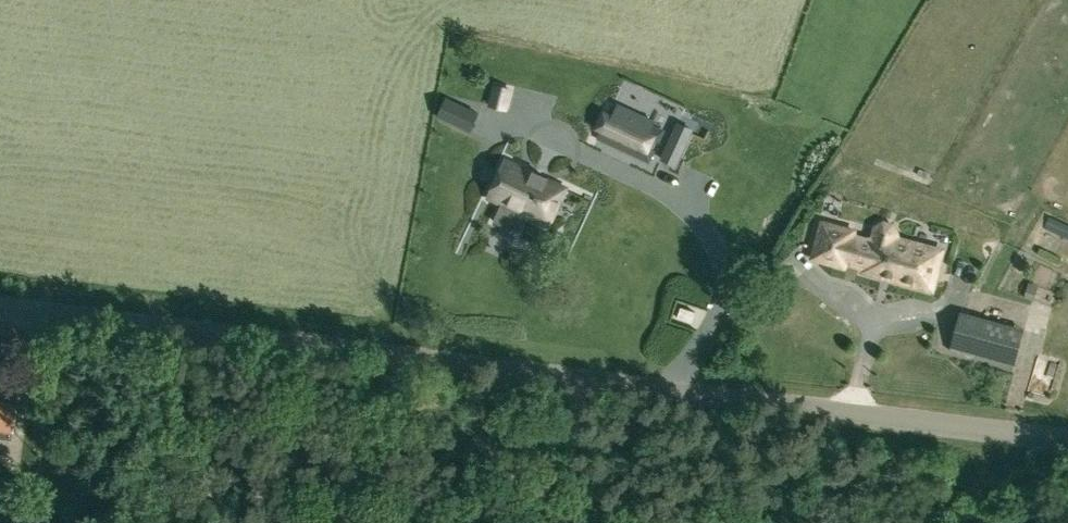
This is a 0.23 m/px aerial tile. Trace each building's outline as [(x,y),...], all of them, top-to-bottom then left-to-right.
[(493,83),(488,106),(507,110),(512,88),(493,83)] [(439,116),(470,131),(478,113),(447,98),(439,116)] [(616,109),(613,107),(598,138),(649,161),(654,150),(651,148),(654,140),(658,142),(663,130),(652,125),(654,121),(619,105),(616,109)] [(692,130),(679,123),(673,135),(687,141),(692,130)] [(549,224),(566,188),(520,167),(504,203),(549,224)] [(841,268),(843,260),(883,271),(883,274),(892,276),(892,277),(932,288),(941,256),(937,248),(895,237),(896,233),(892,225),(884,223),(877,227),(872,226),(869,235),(856,232),(857,228),(821,218),(810,260),(841,268)] [(692,322),(696,312),(681,307),(678,317),(692,322)] [(1014,367),(1024,329),(961,312),(951,350),(1014,367)] [(15,405),(0,403),(0,437),(10,439),(15,405)]
